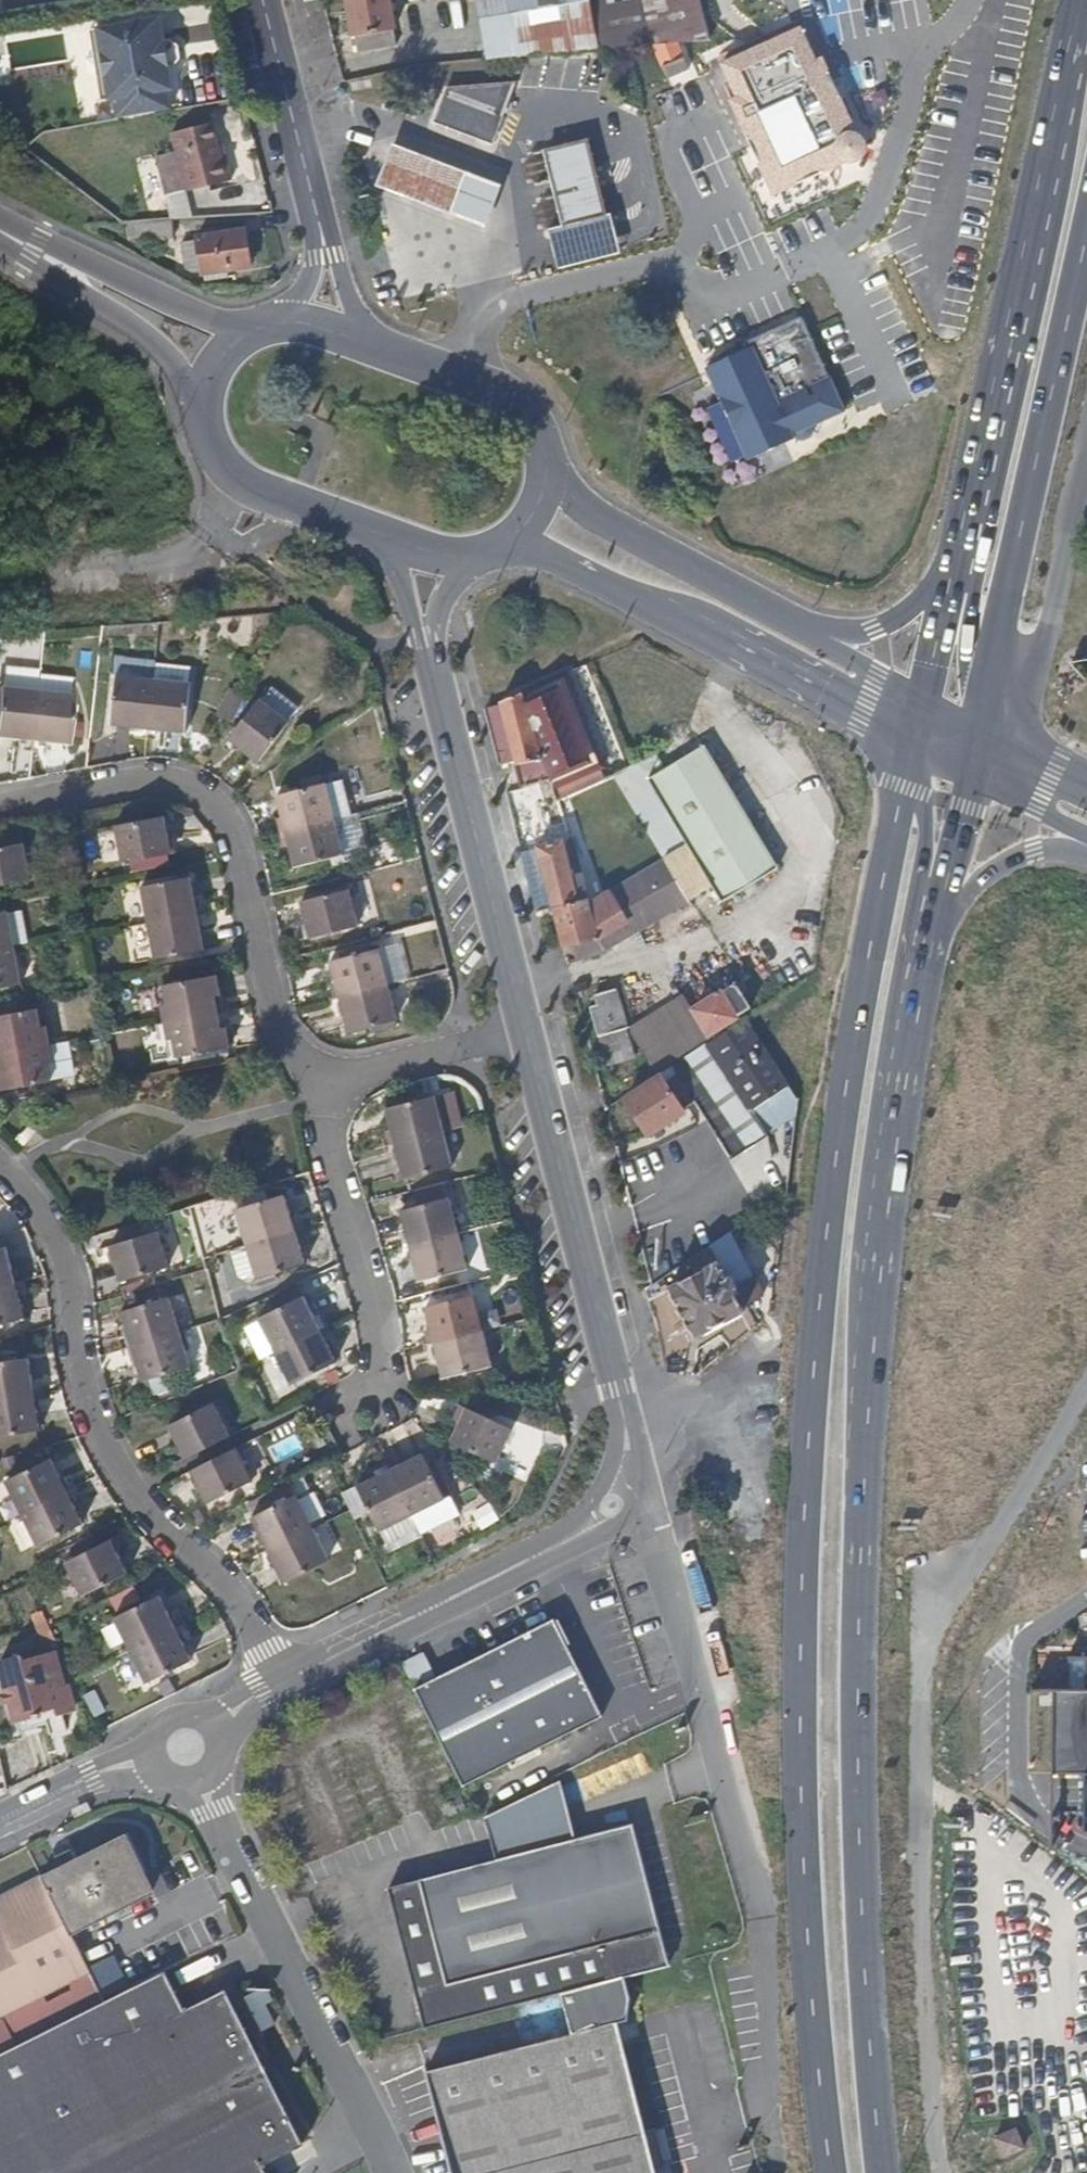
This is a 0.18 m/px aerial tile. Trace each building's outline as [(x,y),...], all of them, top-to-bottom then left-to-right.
[(388,0),(340,0),(348,40),(353,38),(356,54),(393,47),(390,31),(394,31),(391,17),(390,10),(388,0)] [(390,10),(405,7),(444,0),(388,0),(390,10)] [(708,43),(697,0),(475,0),(485,59),(708,43)] [(405,7),(390,10),(391,17),(407,13),(405,7)] [(164,36),(160,15),(101,24),(112,96),(119,95),(122,114),(170,105),(166,87),(172,85),(168,61),(175,59),(181,52),(178,39),(172,35),(164,36)] [(810,61),(797,34),(794,28),(768,40),(716,66),(731,99),(725,101),(729,110),(739,131),(770,195),(841,161),(842,163),(845,167),(848,171),(852,174),(857,176),(862,177),(867,177),(872,176),(876,174),(881,171),(884,167),(886,163),(888,158),(888,153),(888,148),(886,143),(884,139),(881,135),(876,132),(872,130),(867,129),(862,129),(857,130),(851,132),(829,85),(817,58),(810,61)] [(686,69),(682,58),(661,66),(666,77),(686,69)] [(494,141),(511,82),(445,87),(434,122),(494,141)] [(216,143),(211,120),(172,131),(178,149),(158,155),(172,214),(177,214),(194,213),(187,189),(231,179),(225,154),(219,155),(216,143)] [(609,209),(587,135),(547,147),(568,221),(609,209)] [(225,154),(222,142),(216,143),(219,155),(225,154)] [(468,171),(388,145),(374,188),(455,212),(468,171)] [(171,242),(170,220),(160,221),(128,222),(129,243),(171,242)] [(245,260),(239,227),(192,236),(199,269),(214,267),(216,275),(226,272),(224,265),(245,260)] [(705,367),(709,375),(748,458),(793,438),(791,434),(810,426),(843,411),(810,338),(801,316),(745,341),(748,347),(723,359),(705,367)] [(748,347),(745,341),(719,352),(723,359),(748,347)] [(812,430),(810,426),(791,434),(793,438),(801,441),(810,437),(812,430)] [(115,672),(153,678),(155,661),(156,657),(113,651),(110,671),(115,672)] [(34,685),(37,667),(37,660),(0,656),(0,680),(34,685)] [(190,666),(155,661),(153,678),(188,683),(190,666)] [(37,667),(34,685),(69,690),(71,671),(37,667)] [(143,744),(153,678),(115,672),(108,726),(130,729),(130,736),(135,736),(134,742),(143,744)] [(564,676),(563,674),(495,704),(495,706),(511,764),(517,786),(547,778),(555,804),(574,795),(568,780),(599,769),(564,676)] [(153,678),(143,744),(150,745),(151,738),(156,739),(157,733),(180,737),(188,683),(153,678)] [(26,752),(34,685),(0,680),(0,736),(13,738),(12,744),(17,745),(16,751),(26,752)] [(217,708),(224,712),(238,689),(230,684),(217,708)] [(34,685),(26,752),(32,753),(32,747),(38,747),(39,741),(62,744),(69,690),(34,685)] [(238,689),(224,712),(231,716),(244,692),(238,689)] [(288,713),(262,693),(252,706),(278,727),(288,713)] [(246,770),(278,727),(252,706),(250,705),(210,757),(216,762),(220,758),(223,760),(227,756),(246,770)] [(511,764),(495,706),(479,711),(495,769),(511,764)] [(607,762),(622,756),(607,716),(592,721),(607,762)] [(700,880),(707,891),(714,904),(772,871),(758,846),(741,815),(701,745),(642,778),(636,766),(624,772),(610,778),(658,864),(664,860),(683,849),(700,880)] [(321,784),(318,776),(297,781),(299,789),(321,784)] [(322,785),(330,820),(353,814),(345,779),(322,785)] [(265,835),(330,820),(322,785),(321,784),(299,789),(269,796),(274,819),(269,821),(270,825),(263,827),(265,835)] [(162,835),(157,813),(103,822),(110,857),(175,846),(174,838),(168,839),(167,835),(162,835)] [(363,858),(353,814),(330,820),(339,856),(341,863),(363,858)] [(330,820),(265,835),(267,842),(273,841),(274,845),(279,845),(285,869),(339,856),(330,820)] [(35,834),(0,839),(0,875),(41,868),(35,834)] [(548,906),(549,911),(584,901),(577,877),(568,879),(558,846),(557,842),(534,849),(548,906)] [(568,879),(577,877),(567,843),(558,846),(568,879)] [(418,859),(414,844),(400,848),(403,862),(418,859)] [(548,906),(534,849),(515,854),(529,911),(548,906)] [(707,891),(700,880),(683,849),(664,860),(681,891),(691,885),(698,896),(707,891)] [(681,891),(664,860),(658,864),(585,907),(595,946),(598,954),(698,896),(691,885),(681,891)] [(132,919),(199,908),(197,900),(191,900),(190,895),(185,895),(181,874),(127,883),(132,919)] [(350,928),(341,893),(276,908),(278,916),(285,915),(285,919),(291,918),(296,941),(350,928)] [(561,957),(595,946),(585,907),(584,901),(549,911),(561,957)] [(10,939),(4,902),(0,903),(0,940),(10,939)] [(200,916),(199,908),(132,919),(138,955),(193,945),(189,923),(194,922),(194,917),(200,916)] [(0,940),(0,977),(16,975),(10,939),(0,940)] [(380,944),(389,981),(407,976),(398,939),(380,944)] [(318,1000),(384,984),(376,949),(324,961),(329,985),(322,986),(323,991),(316,993),(318,1000)] [(158,1018),(227,1007),(225,1000),(220,1001),(217,990),(215,991),(211,972),(157,981),(160,999),(155,1000),(158,1018)] [(393,1021),(384,984),(318,1000),(320,1010),(327,1008),(328,1012),(334,1011),(339,1033),(393,1021)] [(746,1010),(731,987),(689,1014),(700,1032),(707,1027),(710,1032),(746,1010)] [(599,1068),(627,1050),(613,995),(591,1001),(593,1011),(585,1014),(599,1068)] [(59,1034),(57,1016),(51,1017),(48,999),(0,1007),(0,1044),(59,1034)] [(227,1007),(158,1018),(162,1036),(166,1036),(168,1053),(223,1043),(219,1028),(223,1026),(221,1016),(228,1014),(227,1007)] [(790,1097),(740,1023),(703,1048),(752,1122),(790,1097)] [(59,1034),(0,1044),(0,1063),(3,1062),(6,1080),(60,1071),(57,1053),(62,1052),(59,1034)] [(760,1136),(754,1126),(755,1125),(752,1122),(703,1048),(701,1045),(667,1068),(719,1149),(726,1161),(762,1138),(760,1136)] [(630,1064),(627,1050),(599,1068),(600,1071),(630,1064)] [(676,1117),(653,1081),(621,1102),(643,1138),(676,1117)] [(374,1139),(376,1144),(435,1130),(427,1095),(378,1107),(383,1128),(379,1129),(381,1137),(374,1139)] [(754,1126),(760,1136),(787,1118),(790,1103),(755,1125),(754,1126)] [(34,1121),(26,1115),(13,1129),(21,1136),(34,1121)] [(435,1130),(376,1144),(378,1152),(384,1150),(386,1157),(390,1156),(395,1178),(444,1165),(435,1130)] [(230,1208),(240,1241),(299,1224),(297,1217),(291,1218),(290,1213),(285,1214),(280,1194),(230,1208)] [(390,1246),(450,1232),(441,1198),(392,1209),(398,1230),(393,1232),(394,1237),(388,1239),(390,1246)] [(301,1234),(299,1224),(240,1241),(250,1273),(251,1275),(298,1261),(292,1240),(297,1239),(297,1235),(301,1234)] [(166,1262),(156,1226),(97,1243),(99,1251),(105,1249),(106,1253),(111,1252),(119,1276),(166,1262)] [(459,1267),(450,1232),(390,1246),(392,1254),(398,1253),(400,1259),(405,1259),(410,1279),(459,1267)] [(25,1272),(23,1264),(18,1266),(17,1259),(13,1260),(7,1239),(0,1241),(0,1279),(25,1272)] [(250,1273),(240,1241),(223,1246),(231,1274),(238,1277),(250,1273)] [(729,1273),(722,1261),(663,1291),(684,1332),(698,1333),(738,1313),(736,1308),(756,1298),(745,1279),(725,1290),(719,1278),(729,1273)] [(25,1272),(0,1279),(0,1315),(26,1309),(20,1289),(24,1288),(22,1280),(27,1279),(25,1272)] [(261,1351),(272,1346),(326,1320),(323,1314),(318,1316),(316,1311),(312,1313),(297,1279),(278,1287),(284,1299),(258,1311),(258,1313),(246,1318),(261,1351)] [(413,1340),(473,1326),(465,1292),(417,1305),(421,1324),(415,1326),(417,1332),(412,1334),(413,1340)] [(114,1338),(116,1346),(171,1330),(160,1296),(116,1308),(122,1330),(118,1331),(119,1336),(114,1338)] [(749,1330),(741,1318),(716,1335),(725,1349),(749,1330)] [(326,1320),(272,1346),(288,1379),(333,1357),(324,1337),(327,1336),(324,1329),(329,1327),(326,1320)] [(482,1362),(473,1326),(413,1340),(415,1348),(421,1347),(422,1351),(428,1350),(433,1374),(482,1362)] [(181,1364),(171,1330),(116,1346),(118,1353),(124,1352),(126,1357),(130,1356),(136,1378),(141,1376),(159,1371),(181,1364)] [(45,1385),(43,1378),(37,1379),(36,1372),(31,1372),(28,1353),(12,1356),(13,1361),(0,1363),(0,1394),(45,1385)] [(164,1385),(159,1371),(141,1376),(146,1391),(164,1385)] [(45,1385),(0,1394),(0,1431),(41,1422),(37,1400),(42,1398),(41,1393),(46,1392),(45,1385)] [(467,1400),(473,1387),(453,1387),(450,1392),(467,1400)] [(226,1429),(210,1395),(164,1417),(174,1438),(170,1440),(173,1447),(168,1449),(171,1456),(226,1429)] [(538,1438),(448,1398),(445,1405),(450,1407),(447,1412),(451,1413),(440,1438),(441,1439),(488,1460),(476,1484),(491,1498),(510,1499),(538,1438)] [(488,1460),(441,1439),(437,1445),(476,1484),(488,1460)] [(248,1475),(232,1441),(178,1468),(182,1474),(186,1472),(189,1478),(193,1476),(203,1496),(248,1475)] [(383,1449),(378,1451),(368,1455),(371,1462),(366,1464),(368,1469),(349,1478),(360,1501),(370,1522),(374,1520),(406,1505),(416,1524),(452,1506),(443,1487),(436,1489),(414,1446),(392,1456),(391,1452),(385,1453),(383,1449)] [(19,1505),(72,1478),(68,1471),(64,1472),(60,1466),(56,1467),(47,1450),(3,1473),(19,1505)] [(76,1484),(72,1478),(19,1505),(34,1537),(80,1514),(70,1495),(74,1493),(71,1487),(76,1484)] [(360,1501),(349,1478),(336,1485),(345,1502),(348,1508),(360,1501)] [(252,1549),(306,1522),(291,1491),(247,1513),(255,1533),(251,1535),(254,1540),(248,1543),(252,1549)] [(491,1508),(483,1500),(472,1510),(480,1519),(491,1508)] [(416,1524),(406,1505),(374,1520),(381,1535),(396,1528),(399,1535),(416,1526),(416,1524)] [(306,1522),(252,1549),(255,1556),(260,1554),(263,1559),(268,1557),(279,1578),(323,1556),(306,1522)] [(100,1535),(95,1524),(67,1538),(72,1549),(63,1552),(78,1588),(124,1566),(115,1546),(116,1546),(115,1541),(118,1539),(114,1529),(100,1535)] [(72,1549),(67,1538),(58,1543),(63,1552),(72,1549)] [(128,1644),(184,1616),(181,1609),(175,1611),(174,1609),(169,1610),(159,1588),(113,1611),(128,1644)] [(44,1609),(31,1613),(40,1645),(53,1641),(44,1609)] [(184,1616),(128,1644),(143,1676),(190,1653),(182,1635),(186,1632),(183,1628),(188,1625),(184,1616)] [(548,1618),(408,1687),(458,1786),(596,1716),(548,1618)] [(53,1652),(24,1660),(22,1653),(0,1659),(0,1660),(15,1721),(40,1714),(36,1697),(54,1692),(59,1709),(73,1705),(67,1682),(60,1682),(53,1652)] [(83,1694),(92,1716),(104,1711),(95,1689),(83,1694)] [(1036,1690),(1036,1693),(1057,1693),(1057,1775),(1086,1776),(1086,1690),(1036,1690)] [(480,1820),(491,1860),(567,1839),(556,1799),(480,1820)] [(636,1974),(667,1966),(625,1823),(567,1839),(491,1860),(381,1891),(419,2031),(554,1996),(636,1974)] [(39,1877),(67,1934),(150,1893),(122,1836),(39,1877)] [(101,2001),(92,1984),(67,1934),(39,1877),(37,1875),(0,1894),(0,2051),(11,2046),(101,2002),(101,2001)] [(101,2001),(101,2002),(11,2046),(0,2051),(0,2172),(259,2172),(256,2167),(298,2147),(293,2136),(220,1992),(179,2012),(159,1972),(121,1991),(101,2001)] [(619,2020),(630,2016),(642,1993),(636,1974),(554,1996),(574,2032),(504,2053),(423,2075),(439,2132),(450,2172),(659,2172),(619,2020)] [(250,1989),(250,2026),(272,2026),(272,1988),(250,1989)] [(1018,2142),(1013,2126),(992,2134),(997,2150),(1018,2142)]
